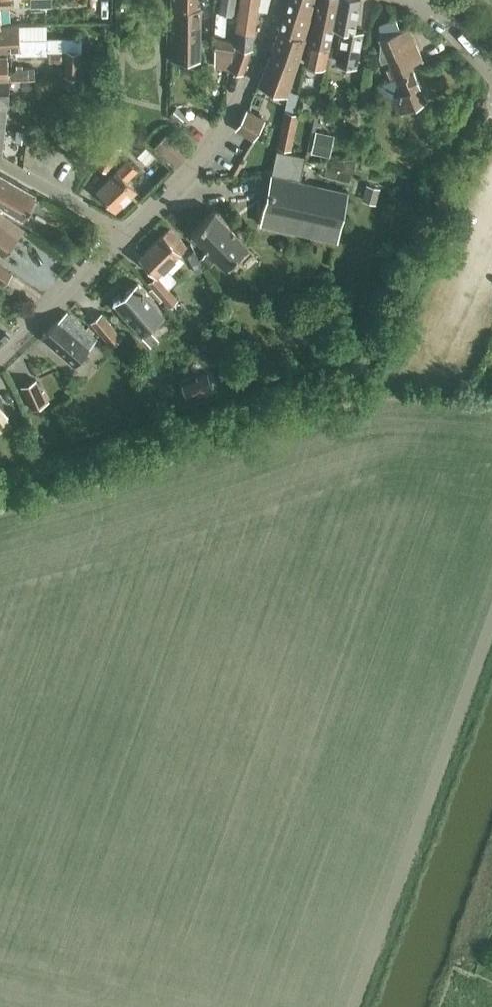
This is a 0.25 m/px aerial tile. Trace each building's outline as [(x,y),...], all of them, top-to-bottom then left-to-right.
[(2,25),(1,7),(15,6),(15,0),(0,0),(0,25),(2,25)] [(172,57),(201,57),(201,6),(197,6),(198,0),(172,0),(172,57)] [(235,10),(236,5),(237,0),(218,0),(217,10),(215,32),(224,32),(226,9),(235,10)] [(230,64),(230,66),(241,72),(249,54),(252,46),(257,7),(267,9),(269,0),(241,0),(236,44),(234,43),(232,52),(230,64)] [(289,93),(304,46),(303,46),(312,16),(311,16),(317,0),(288,0),(259,81),(289,93)] [(338,0),(319,0),(306,60),(326,64),(335,26),(334,26),(338,0)] [(335,26),(344,28),(338,60),(358,64),(364,30),(355,28),(360,0),(338,0),(334,26),(335,26)] [(408,25),(400,29),(396,17),(380,24),(379,36),(381,39),(380,55),(383,61),(389,58),(392,66),(388,68),(392,78),(378,84),(384,100),(392,97),(398,111),(427,99),(411,62),(422,58),(408,25)] [(81,48),(81,35),(46,36),(46,24),(2,25),(0,25),(0,50),(9,50),(17,50),(17,54),(48,54),(48,49),(64,49),(81,48)] [(232,52),(234,43),(234,40),(215,36),(215,49),(232,52)] [(81,48),(64,49),(64,74),(80,74),(81,48)] [(230,64),(232,52),(215,49),(214,61),(230,64)] [(10,75),(27,74),(34,74),(34,66),(27,66),(27,64),(16,64),(13,69),(10,69),(9,50),(0,50),(0,76),(10,75)] [(8,101),(11,102),(10,75),(0,76),(0,100),(8,101)] [(8,101),(0,100),(0,122),(6,122),(8,101)] [(277,145),(291,148),(299,112),(285,108),(277,145)] [(240,131),(253,138),(264,117),(252,110),(240,131)] [(330,155),(334,134),(315,130),(311,151),(330,155)] [(177,161),(187,150),(166,133),(157,144),(177,161)] [(261,222),(338,239),(348,191),(301,180),(306,155),(277,148),(261,222)] [(98,189),(116,207),(136,188),(127,179),(137,169),(128,160),(98,189)] [(37,192),(0,171),(0,203),(5,207),(6,206),(23,215),(37,192)] [(379,189),(366,185),(363,199),(375,203),(379,189)] [(192,231),(226,265),(248,242),(214,208),(192,231)] [(4,252),(23,227),(0,210),(0,250),(4,252)] [(145,250),(140,255),(144,259),(157,273),(169,287),(176,279),(165,267),(187,245),(169,226),(145,250)] [(0,263),(0,280),(4,283),(12,272),(0,263)] [(157,273),(148,281),(170,305),(179,298),(169,287),(157,273)] [(115,302),(151,344),(159,337),(148,325),(164,312),(138,282),(115,302)] [(41,334),(75,362),(97,337),(66,311),(41,334)] [(92,321),(112,344),(122,335),(102,312),(92,321)] [(213,372),(197,376),(198,379),(200,387),(216,383),(213,372)] [(36,378),(21,385),(31,407),(46,400),(36,378)] [(12,424),(0,399),(0,430),(12,424)]
